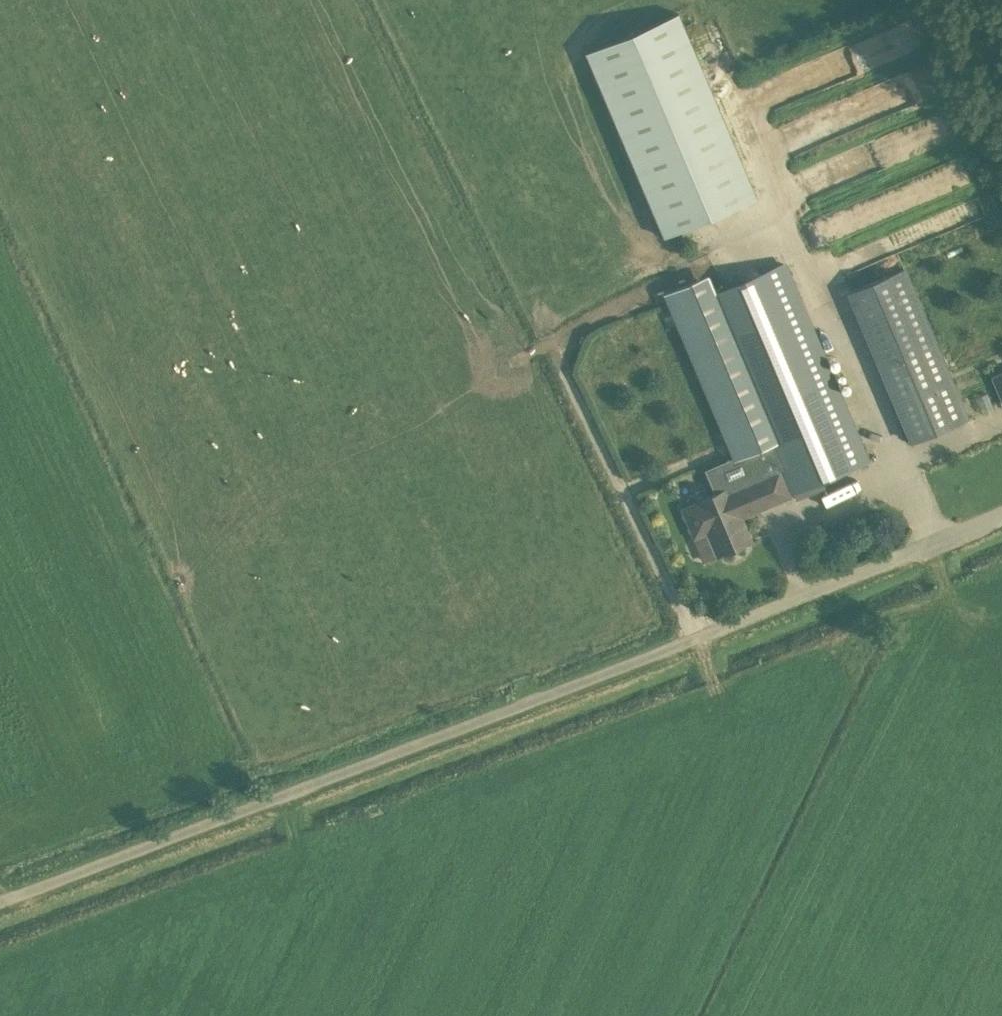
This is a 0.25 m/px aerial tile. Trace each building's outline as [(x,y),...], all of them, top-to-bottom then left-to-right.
[(584,54),(662,238),(756,198),(708,86),(678,14),(584,54)] [(840,393),(840,394),(784,263),(706,296),(698,279),(665,293),(670,304),(728,439),(732,448),(736,457),(707,470),(717,492),(696,502),(696,503),(679,510),(691,537),(698,534),(700,531),(707,528),(718,554),(751,540),(748,532),(740,514),(747,511),(750,512),(791,495),(791,492),(868,459),(840,393)] [(936,343),(881,366),(912,440),(968,417),(949,373),(936,343)] [(984,413),(994,408),(987,392),(977,397),(984,413)]
